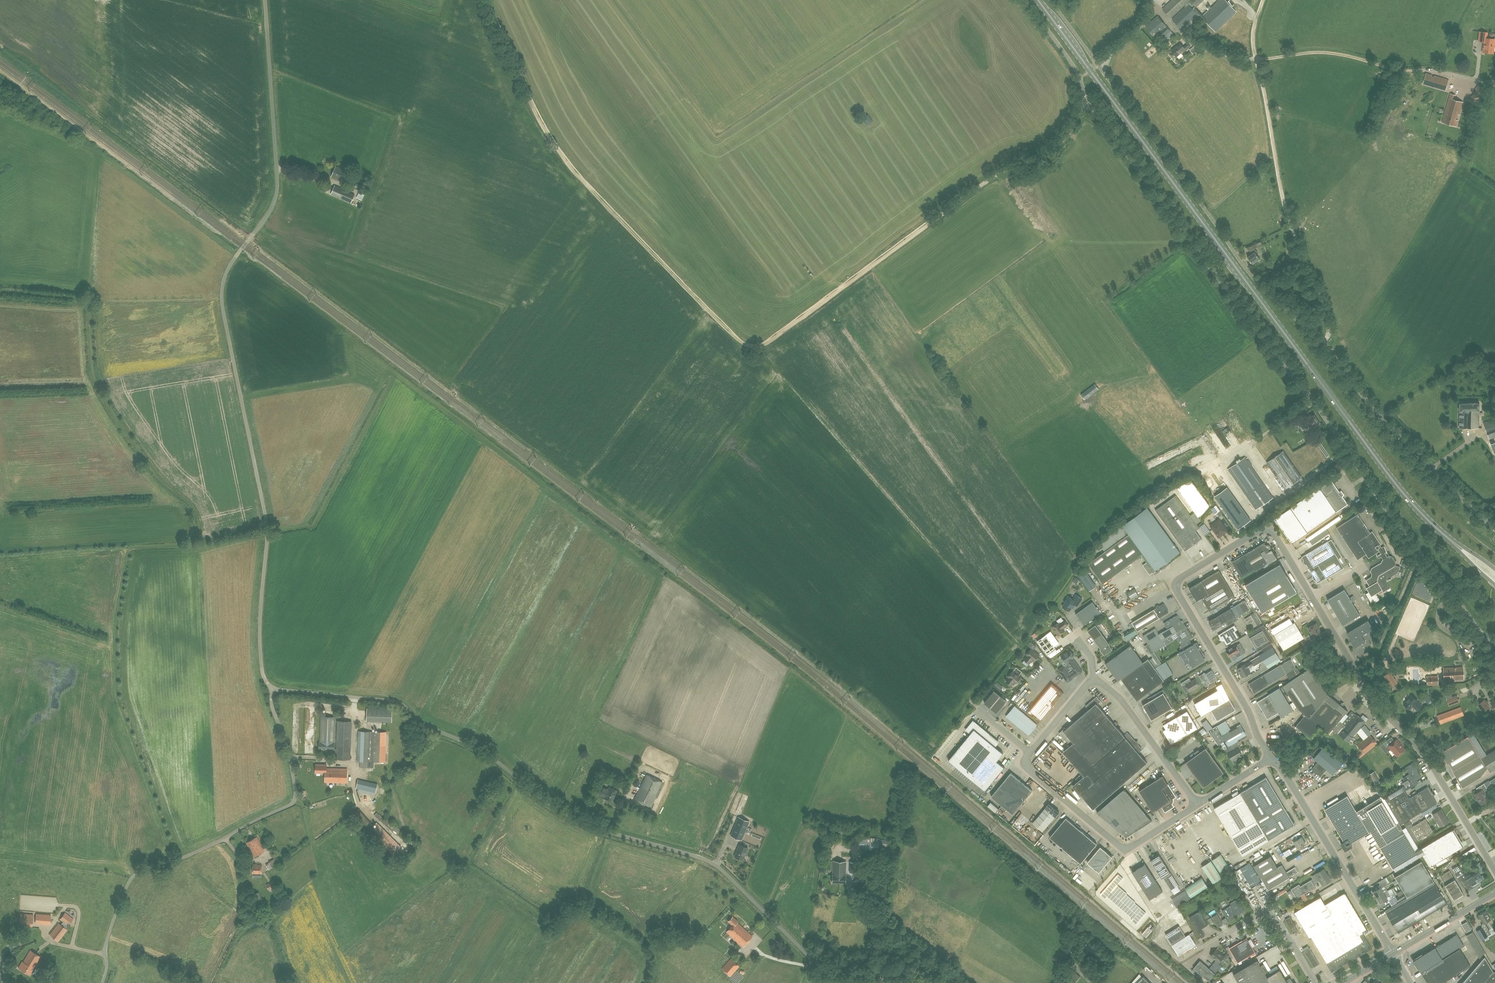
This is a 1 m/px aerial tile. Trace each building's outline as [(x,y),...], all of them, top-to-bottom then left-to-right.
[(1181,29),(1198,14),(1192,8),(1194,6),(1195,8),(1204,0),(1172,0),(1162,9),(1171,18),(1184,6),(1185,7),(1172,19),(1181,29)] [(1237,12),(1226,0),(1219,0),(1201,17),(1215,32),(1237,12)] [(1159,32),(1166,40),(1173,34),(1158,16),(1146,26),(1154,36),(1159,32)] [(1484,52),(1493,53),(1494,39),(1487,38),(1487,33),(1480,32),(1478,41),(1484,41),(1483,45),(1484,45),(1484,52)] [(1176,46),(1171,50),(1177,56),(1183,51),(1184,52),(1190,47),(1188,44),(1184,47),(1181,44),(1177,47),(1176,46)] [(1190,55),(1192,53),(1193,54),(1199,49),(1195,45),(1189,49),(1190,50),(1188,52),(1188,54),(1189,55),(1190,55)] [(1423,84),(1437,88),(1445,90),(1448,80),(1435,76),(1431,75),(1426,73),(1424,82),(1423,84)] [(1485,89),(1478,85),(1476,89),(1477,89),(1472,96),(1471,96),(1468,100),(1476,104),(1485,89)] [(1450,94),(1442,122),(1456,126),(1458,120),(1455,119),(1456,113),(1459,114),(1463,102),(1454,100),(1455,95),(1450,94)] [(868,124),(873,121),(868,114),(863,118),(868,124)] [(336,166),(331,177),(345,182),(350,172),(336,166)] [(344,189),(335,185),(331,194),(351,203),(355,194),(344,190),(344,189)] [(1254,244),(1247,247),(1250,251),(1251,250),(1252,252),(1247,256),(1253,264),(1260,259),(1256,253),(1257,252),(1255,248),(1256,247),(1254,244)] [(1085,400),(1099,389),(1095,384),(1081,394),(1085,400)] [(1479,404),(1460,404),(1459,428),(1478,428),(1479,414),(1480,414),(1479,404)] [(1318,426),(1321,424),(1319,420),(1318,420),(1314,415),(1306,421),(1307,422),(1304,424),(1301,419),(1298,421),(1303,430),(1309,426),(1311,429),(1317,425),(1318,426)] [(1483,423),(1489,439),(1494,437),(1494,418),(1483,423)] [(1283,451),(1266,462),(1285,489),(1302,477),(1283,451)] [(1245,457),(1228,469),(1256,509),(1273,497),(1245,457)] [(1202,514),(1210,505),(1191,480),(1182,484),(1177,488),(1198,517),(1202,514)] [(1292,543),(1320,524),(1337,512),(1336,512),(1348,504),(1331,481),(1320,488),(1291,508),(1275,519),(1292,543)] [(1185,551),(1202,539),(1196,531),(1200,528),(1177,495),(1156,510),(1185,551)] [(1211,509),(1215,514),(1220,510),(1216,505),(1211,509)] [(1139,551),(1147,562),(1143,564),(1150,574),(1153,572),(1155,575),(1166,567),(1170,564),(1168,561),(1180,552),(1147,508),(1111,534),(1100,545),(1105,551),(1089,563),(1100,579),(1139,551)] [(1337,528),(1355,555),(1357,559),(1362,557),(1366,554),(1369,558),(1379,551),(1381,553),(1378,555),(1380,554),(1381,556),(1385,553),(1387,552),(1388,552),(1385,546),(1384,546),(1382,548),(1380,545),(1381,544),(1372,531),(1370,533),(1358,514),(1337,528)] [(1219,536),(1227,531),(1219,520),(1211,526),(1219,536)] [(1309,569),(1338,551),(1331,539),(1328,541),(1302,557),(1309,569)] [(1264,543),(1245,554),(1232,562),(1241,578),(1254,570),(1255,572),(1277,559),(1272,550),(1269,551),(1264,543)] [(1344,568),(1338,559),(1342,557),(1338,551),(1309,569),(1318,583),(1344,568)] [(1388,557),(1387,557),(1385,553),(1381,556),(1383,560),(1382,560),(1382,563),(1372,568),(1371,572),(1373,574),(1372,577),(1366,581),(1370,586),(1367,588),(1369,591),(1366,593),(1372,604),(1380,599),(1376,594),(1383,590),(1384,591),(1390,588),(1386,581),(1387,579),(1389,580),(1391,578),(1392,577),(1398,573),(1398,571),(1396,571),(1396,570),(1396,568),(1395,568),(1395,567),(1396,563),(1393,558),(1388,557)] [(1280,564),(1245,584),(1262,613),(1297,592),(1280,564)] [(1096,586),(1084,569),(1077,574),(1089,591),(1096,586)] [(1196,601),(1201,598),(1202,598),(1210,610),(1234,596),(1219,570),(1188,589),(1191,593),(1193,597),(1196,601)] [(1134,587),(1127,592),(1131,599),(1138,595),(1134,587)] [(1360,615),(1352,602),(1355,600),(1353,596),(1350,598),(1345,589),(1327,599),(1343,625),(1360,615)] [(1069,612),(1072,607),(1074,603),(1077,606),(1082,598),(1076,594),(1073,599),(1068,596),(1066,599),(1067,600),(1063,606),(1065,608),(1065,609),(1069,612)] [(1230,609),(1209,621),(1213,629),(1231,618),(1233,622),(1237,620),(1236,618),(1250,610),(1250,609),(1245,600),(1232,607),(1230,609)] [(1093,602),(1076,614),(1084,625),(1101,613),(1093,602)] [(1164,604),(1160,606),(1158,605),(1156,606),(1156,608),(1132,622),(1137,631),(1169,612),(1168,611),(1165,604),(1164,604)] [(1257,625),(1260,623),(1254,613),(1251,615),(1257,625)] [(1147,649),(1150,647),(1184,627),(1187,626),(1187,625),(1184,627),(1181,622),(1183,620),(1181,621),(1177,615),(1164,623),(1167,629),(1159,634),(1155,628),(1143,636),(1148,644),(1145,646),(1147,649)] [(1251,615),(1245,619),(1248,624),(1254,620),(1251,615)] [(1057,620),(1058,623),(1052,627),(1058,635),(1065,631),(1063,629),(1068,625),(1064,620),(1061,617),(1057,620)] [(1271,629),(1283,649),(1284,650),(1304,638),(1295,623),(1293,624),(1291,620),(1290,618),(1271,629)] [(1365,653),(1370,650),(1367,646),(1371,643),(1369,639),(1373,637),(1370,633),(1369,631),(1373,628),(1371,625),(1368,619),(1364,622),(1351,630),(1347,632),(1361,655),(1365,653)] [(1314,638),(1322,633),(1316,624),(1308,628),(1314,638)] [(1087,630),(1101,649),(1100,649),(1104,655),(1113,649),(1109,644),(1110,644),(1095,625),(1087,630)] [(1235,625),(1218,635),(1220,638),(1222,639),(1223,641),(1224,641),(1226,644),(1238,637),(1235,631),(1237,630),(1235,625)] [(1248,634),(1258,651),(1274,641),(1264,625),(1248,634)] [(1184,646),(1190,642),(1189,640),(1192,638),(1189,633),(1191,632),(1190,632),(1188,634),(1184,627),(1150,647),(1147,649),(1151,654),(1154,652),(1179,637),(1183,643),(1182,644),(1184,646)] [(1057,650),(1054,646),(1059,643),(1051,631),(1046,635),(1037,641),(1049,656),(1057,650)] [(1040,655),(1033,650),(1036,646),(1031,642),(1027,645),(1031,649),(1026,655),(1027,656),(1024,660),(1029,664),(1032,660),(1034,661),(1040,655)] [(1205,659),(1204,658),(1195,643),(1192,645),(1185,649),(1178,653),(1188,669),(1205,659)] [(1279,658),(1273,648),(1271,643),(1262,649),(1264,653),(1260,655),(1263,660),(1266,665),(1279,658)] [(1121,678),(1143,662),(1130,645),(1105,663),(1118,680),(1121,678)] [(1238,657),(1242,655),(1236,645),(1226,650),(1230,657),(1231,656),(1233,660),(1235,660),(1237,659),(1238,657)] [(1070,649),(1061,656),(1066,662),(1067,662),(1069,664),(1065,667),(1064,666),(1059,670),(1068,682),(1082,671),(1072,658),(1074,656),(1074,655),(1074,654),(1074,653),(1073,653),(1072,653),(1070,649)] [(1248,668),(1253,665),(1254,666),(1263,660),(1260,655),(1260,654),(1259,655),(1251,660),(1237,668),(1243,677),(1251,673),(1248,668)] [(1148,659),(1143,662),(1121,678),(1137,700),(1164,680),(1148,659)] [(1281,664),(1287,674),(1287,673),(1296,668),(1291,659),(1281,665),(1281,664)] [(1166,661),(1159,665),(1167,677),(1173,674),(1168,664),(1166,661)] [(1287,674),(1281,664),(1249,684),(1254,693),(1287,674)] [(1309,666),(1282,684),(1299,708),(1305,712),(1294,725),(1309,736),(1318,724),(1328,732),(1348,708),(1328,693),(1309,666)] [(1009,678),(1006,682),(1011,686),(1014,682),(1016,683),(1021,677),(1016,673),(1018,669),(1016,667),(1013,671),(1008,677),(1009,678)] [(1443,668),(1444,680),(1463,679),(1463,667),(1443,668)] [(1205,687),(1217,680),(1212,670),(1206,674),(1205,673),(1204,673),(1199,676),(1205,687)] [(1400,682),(1398,670),(1389,672),(1391,684),(1400,682)] [(1438,675),(1427,676),(1427,686),(1438,685),(1438,675)] [(1188,683),(1186,680),(1181,683),(1183,686),(1185,685),(1190,692),(1199,686),(1195,679),(1188,683)] [(1052,683),(1044,693),(1055,703),(1064,693),(1056,687),(1052,683)] [(1211,710),(1217,721),(1236,710),(1229,700),(1227,695),(1222,687),(1194,703),(1202,716),(1211,710)] [(1268,695),(1257,702),(1263,712),(1262,712),(1264,714),(1267,719),(1278,712),(1281,717),(1293,710),(1279,687),(1268,694),(1268,695)] [(994,690),(984,702),(997,713),(1007,700),(994,690)] [(1445,694),(1446,699),(1449,706),(1459,702),(1457,695),(1452,697),(1450,692),(1445,694)] [(1041,720),(1055,703),(1044,693),(1030,710),(1041,720)] [(1164,693),(1143,705),(1152,720),(1172,708),(1164,693)] [(1427,694),(1422,699),(1428,704),(1428,703),(1430,704),(1433,700),(1432,699),(1432,698),(1427,694)] [(1418,710),(1422,705),(1416,700),(1417,700),(1411,695),(1404,704),(1409,709),(1413,705),(1418,710)] [(1059,733),(1070,746),(1063,752),(1084,777),(1088,773),(1095,781),(1101,775),(1103,777),(1124,758),(1131,752),(1135,756),(1138,752),(1142,749),(1129,734),(1125,737),(1097,704),(1101,701),(1097,696),(1086,706),(1089,709),(1067,728),(1065,728),(1059,733)] [(1484,699),(1478,704),(1477,705),(1482,712),(1490,707),(1484,699)] [(1014,706),(1006,716),(1029,735),(1037,725),(1014,706)] [(366,707),(366,721),(391,721),(392,707),(366,707)] [(1461,707),(1437,715),(1440,724),(1464,715),(1461,707)] [(336,759),(350,759),(352,721),(337,721),(337,741),(335,741),(336,717),(325,717),(325,711),(321,711),(320,741),(319,741),(318,750),(334,750),(334,757),(336,757),(336,759)] [(1187,711),(1163,725),(1166,730),(1163,731),(1171,744),(1198,728),(1187,711)] [(1356,714),(1355,714),(1351,711),(1342,723),(1346,726),(1343,729),(1345,731),(1347,729),(1354,736),(1366,722),(1356,714)] [(1227,749),(1230,748),(1229,747),(1247,736),(1241,725),(1231,730),(1226,721),(1217,726),(1208,731),(1209,733),(1218,745),(1221,743),(1225,750),(1227,749)] [(971,733),(948,760),(985,791),(1005,767),(997,761),(1003,753),(985,738),(986,737),(988,738),(989,736),(987,735),(988,734),(974,722),(967,730),(971,733)] [(1345,731),(1343,729),(1339,734),(1349,742),(1354,736),(1347,729),(1345,731)] [(373,767),(374,761),(385,762),(387,732),(358,731),(357,761),(360,761),(360,767),(373,767)] [(1440,752),(1447,763),(1448,763),(1452,770),(1462,787),(1480,776),(1487,768),(1490,772),(1494,769),(1494,750),(1486,755),(1473,732),(1440,752)] [(1364,740),(1361,742),(1357,745),(1361,752),(1357,755),(1360,758),(1377,744),(1369,735),(1364,740)] [(1391,737),(1380,746),(1386,754),(1391,749),(1397,756),(1405,749),(1400,744),(1401,744),(1397,739),(1395,741),(1391,737)] [(1319,745),(1311,755),(1314,758),(1323,748),(1319,745)] [(1225,750),(1228,755),(1229,754),(1232,761),(1242,755),(1237,747),(1233,749),(1231,747),(1230,748),(1227,749),(1225,750)] [(1333,774),(1343,763),(1324,747),(1323,748),(1314,758),(1318,762),(1312,769),(1321,776),(1327,769),(1333,774)] [(1224,772),(1206,748),(1186,763),(1204,787),(1224,772)] [(1103,777),(1101,775),(1095,781),(1088,773),(1084,777),(1073,786),(1093,809),(1147,762),(1138,752),(1135,756),(1131,752),(1124,758),(1103,777)] [(1405,786),(1402,787),(1405,791),(1407,790),(1419,782),(1417,779),(1420,777),(1418,772),(1419,772),(1413,763),(1406,767),(1410,774),(1406,776),(1406,775),(1402,777),(1404,780),(1402,782),(1405,786)] [(316,772),(325,772),(325,782),(347,782),(347,769),(326,768),(326,764),(316,764),(316,772)] [(1374,771),(1367,775),(1371,780),(1372,779),(1375,785),(1380,782),(1374,771)] [(991,796),(1002,805),(1022,781),(1021,781),(1011,772),(991,796)] [(662,782),(646,774),(635,799),(651,806),(662,782)] [(1163,776),(1139,790),(1153,812),(1161,806),(1165,812),(1174,807),(1172,804),(1173,803),(1174,800),(1173,799),(1176,797),(1163,776)] [(1295,824),(1266,777),(1240,792),(1269,840),(1295,824)] [(1484,785),(1486,787),(1483,789),(1484,791),(1493,786),(1494,788),(1494,787),(1494,778),(1489,781),(1488,781),(1485,783),(1484,785)] [(375,793),(378,784),(358,779),(356,789),(359,789),(359,792),(375,796),(375,793)] [(1022,781),(1002,805),(1013,814),(1033,791),(1022,782),(1022,781)] [(604,797),(606,798),(612,801),(617,790),(609,787),(608,789),(600,785),(597,793),(604,797)] [(1387,796),(1384,798),(1400,825),(1403,823),(1437,803),(1428,787),(1405,801),(1401,794),(1405,792),(1405,791),(1402,787),(1387,796)] [(1125,789),(1097,812),(1126,837),(1152,821),(1125,789)] [(1484,791),(1483,789),(1474,794),(1478,799),(1482,805),(1489,800),(1489,799),(1491,798),(1491,796),(1490,794),(1488,793),(1486,794),(1484,791)] [(1240,792),(1229,799),(1214,808),(1243,856),(1269,840),(1240,792)] [(1369,832),(1369,831),(1357,811),(1348,795),(1325,809),(1344,841),(1341,843),(1346,851),(1353,846),(1351,843),(1369,832)] [(1396,833),(1400,831),(1379,797),(1357,811),(1369,831),(1369,832),(1371,831),(1380,847),(1398,837),(1396,833)] [(1049,804),(1044,810),(1033,823),(1043,831),(1059,812),(1049,804)] [(351,814),(368,833),(371,831),(393,853),(401,846),(378,823),(377,825),(376,825),(374,823),(373,824),(359,808),(351,814)] [(1449,822),(1441,809),(1433,814),(1441,827),(1449,822)] [(742,840),(749,822),(750,821),(738,816),(730,835),(742,840)] [(1097,844),(1066,818),(1050,837),(1081,863),(1097,844)] [(1419,823),(1413,826),(1411,823),(1405,826),(1406,827),(1415,842),(1418,840),(1426,836),(1433,832),(1426,819),(1419,823)] [(1403,829),(1400,831),(1396,833),(1398,837),(1380,847),(1393,868),(1407,860),(1409,863),(1422,855),(1425,853),(1422,847),(1419,849),(1415,842),(1406,827),(1402,829),(1403,829)] [(1463,846),(1453,829),(1422,847),(1425,853),(1432,864),(1463,846)] [(405,835),(403,838),(414,844),(416,841),(405,835)] [(246,842),(254,856),(264,850),(257,837),(246,842)] [(878,851),(879,849),(886,849),(886,846),(891,846),(891,840),(886,840),(886,839),(879,839),(879,838),(856,837),(855,847),(865,848),(865,850),(878,851)] [(1290,850),(1292,853),(1291,853),(1289,849),(1284,852),(1287,857),(1286,858),(1288,861),(1300,854),(1299,851),(1304,848),(1302,844),(1305,842),(1302,837),(1293,842),(1296,846),(1290,850)] [(743,859),(748,848),(739,844),(735,856),(743,859)] [(1101,847),(1087,862),(1099,872),(1112,857),(1105,850),(1101,847)] [(1212,860),(1223,877),(1232,870),(1221,854),(1212,860)] [(1162,878),(1163,878),(1171,890),(1178,885),(1159,855),(1151,861),(1162,878)] [(269,870),(280,862),(277,857),(269,862),(266,865),(269,870)] [(1258,866),(1263,874),(1277,866),(1272,858),(1258,866)] [(1211,860),(1202,866),(1213,883),(1222,877),(1211,860)] [(839,863),(840,861),(833,861),(832,882),(839,882),(839,877),(839,875),(839,874),(839,870),(838,870),(838,866),(840,866),(840,863),(839,863)] [(1420,889),(1426,886),(1434,881),(1422,861),(1408,869),(1420,889)] [(1480,862),(1477,864),(1481,872),(1485,870),(1480,862)] [(1261,882),(1250,863),(1240,868),(1251,887),(1261,882)] [(1283,863),(1261,876),(1269,888),(1298,871),(1295,866),(1287,871),(1283,863)] [(261,874),(261,864),(253,864),(252,874),(261,874)] [(1162,891),(1156,881),(1145,864),(1141,867),(1140,866),(1136,867),(1135,865),(1134,865),(1137,869),(1132,872),(1150,899),(1162,891)] [(1464,879),(1465,881),(1466,880),(1465,878),(1466,878),(1458,865),(1452,869),(1460,881),(1464,879)] [(1294,887),(1291,889),(1287,892),(1291,899),(1293,898),(1294,899),(1296,897),(1297,898),(1301,895),(1304,900),(1308,898),(1304,893),(1315,887),(1313,884),(1320,880),(1323,885),(1331,880),(1324,869),(1316,874),(1311,877),(1313,879),(1311,880),(1300,886),(1299,884),(1294,887)] [(1407,897),(1409,896),(1418,891),(1420,889),(1408,869),(1395,877),(1407,897)] [(1468,879),(1466,880),(1465,881),(1463,882),(1468,891),(1475,887),(1473,885),(1479,882),(1483,879),(1481,876),(1479,872),(1468,879)] [(1119,874),(1101,894),(1106,898),(1108,896),(1118,904),(1133,918),(1131,921),(1135,925),(1145,914),(1134,904),(1135,902),(1126,894),(1128,893),(1118,884),(1124,878),(1119,874)] [(1442,875),(1441,876),(1446,884),(1445,885),(1454,899),(1463,894),(1452,875),(1445,879),(1442,875)] [(1190,898),(1208,886),(1202,877),(1184,888),(1190,898)] [(1379,882),(1382,887),(1388,883),(1385,878),(1379,882)] [(269,890),(271,889),(274,887),(277,885),(274,880),(266,884),(269,890)] [(1434,881),(1426,886),(1439,908),(1447,903),(1434,881)] [(1418,891),(1431,913),(1439,908),(1426,886),(1420,889),(1418,891)] [(1376,895),(1377,897),(1388,891),(1388,890),(1387,891),(1385,889),(1383,890),(1381,887),(1373,892),(1373,893),(1374,895),(1375,895),(1376,895)] [(1286,891),(1285,889),(1275,894),(1276,897),(1277,897),(1286,891)] [(1398,896),(1396,897),(1398,901),(1405,897),(1402,890),(1397,893),(1398,896)] [(1391,896),(1388,891),(1377,897),(1378,899),(1377,899),(1377,900),(1379,902),(1380,903),(1388,898),(1390,900),(1396,896),(1394,894),(1391,896)] [(1418,891),(1409,896),(1423,918),(1431,913),(1418,891)] [(259,892),(252,895),(256,905),(264,902),(259,892)] [(1294,912),(1303,927),(1306,932),(1310,938),(1311,937),(1312,938),(1336,923),(1332,916),(1352,904),(1344,892),(1325,904),(1320,897),(1294,912)] [(1409,896),(1407,897),(1401,901),(1414,923),(1423,918),(1409,896)] [(1225,923),(1228,922),(1236,917),(1235,916),(1244,911),(1237,899),(1230,903),(1230,905),(1231,906),(1226,909),(1230,915),(1222,920),(1224,923),(1225,923)] [(1401,901),(1393,906),(1406,928),(1414,923),(1401,901)] [(1336,923),(1312,938),(1327,963),(1350,949),(1355,957),(1358,955),(1361,953),(1362,954),(1372,948),(1364,936),(1363,933),(1362,932),(1366,929),(1352,904),(1332,916),(1336,923)] [(1406,928),(1393,906),(1385,910),(1398,933),(1406,928)] [(1207,925),(1199,911),(1189,917),(1201,938),(1205,936),(1201,929),(1207,925)] [(1485,911),(1478,915),(1488,931),(1491,928),(1487,921),(1490,919),(1485,911)] [(32,922),(33,922),(33,914),(20,913),(20,922),(23,922),(28,922),(32,922)] [(50,935),(58,941),(67,930),(65,929),(68,925),(68,926),(73,920),(64,913),(60,919),(65,923),(62,926),(59,923),(50,935)] [(1217,914),(1212,917),(1218,927),(1223,925),(1217,914)] [(737,922),(738,921),(733,916),(728,921),(733,925),(727,932),(742,946),(752,935),(737,922)] [(1290,917),(1285,920),(1293,933),(1298,931),(1290,917)] [(1471,929),(1466,922),(1461,924),(1466,932),(1471,929)] [(1146,937),(1152,930),(1149,927),(1148,927),(1142,934),(1146,937)] [(1179,927),(1176,928),(1166,935),(1172,945),(1178,955),(1196,945),(1190,936),(1186,938),(1179,927)] [(1476,931),(1481,940),(1487,936),(1482,927),(1476,931)] [(1445,981),(1470,965),(1459,948),(1464,945),(1457,934),(1435,947),(1435,946),(1422,954),(1414,959),(1421,971),(1421,972),(1428,982),(1441,982),(1445,981)] [(1248,940),(1246,937),(1229,948),(1238,963),(1255,952),(1252,947),(1248,940)] [(1309,947),(1304,951),(1314,967),(1319,964),(1309,947)] [(1355,957),(1350,949),(1327,963),(1332,972),(1336,969),(1355,957)] [(23,962),(22,961),(18,968),(30,975),(41,957),(30,950),(23,962)] [(1211,956),(1216,960),(1209,968),(1200,960),(1193,968),(1209,981),(1215,973),(1221,966),(1218,963),(1224,956),(1216,950),(1211,956)] [(1494,982),(1494,974),(1494,972),(1494,971),(1485,956),(1462,982),(1494,982)] [(739,966),(730,958),(721,968),(730,976),(739,966)] [(1295,982),(1293,982),(1290,978),(1286,980),(1280,969),(1270,975),(1264,964),(1261,966),(1257,960),(1233,974),(1239,982),(1296,982),(1295,982)] [(1076,982),(1081,977),(1074,970),(1069,976),(1076,982)]
